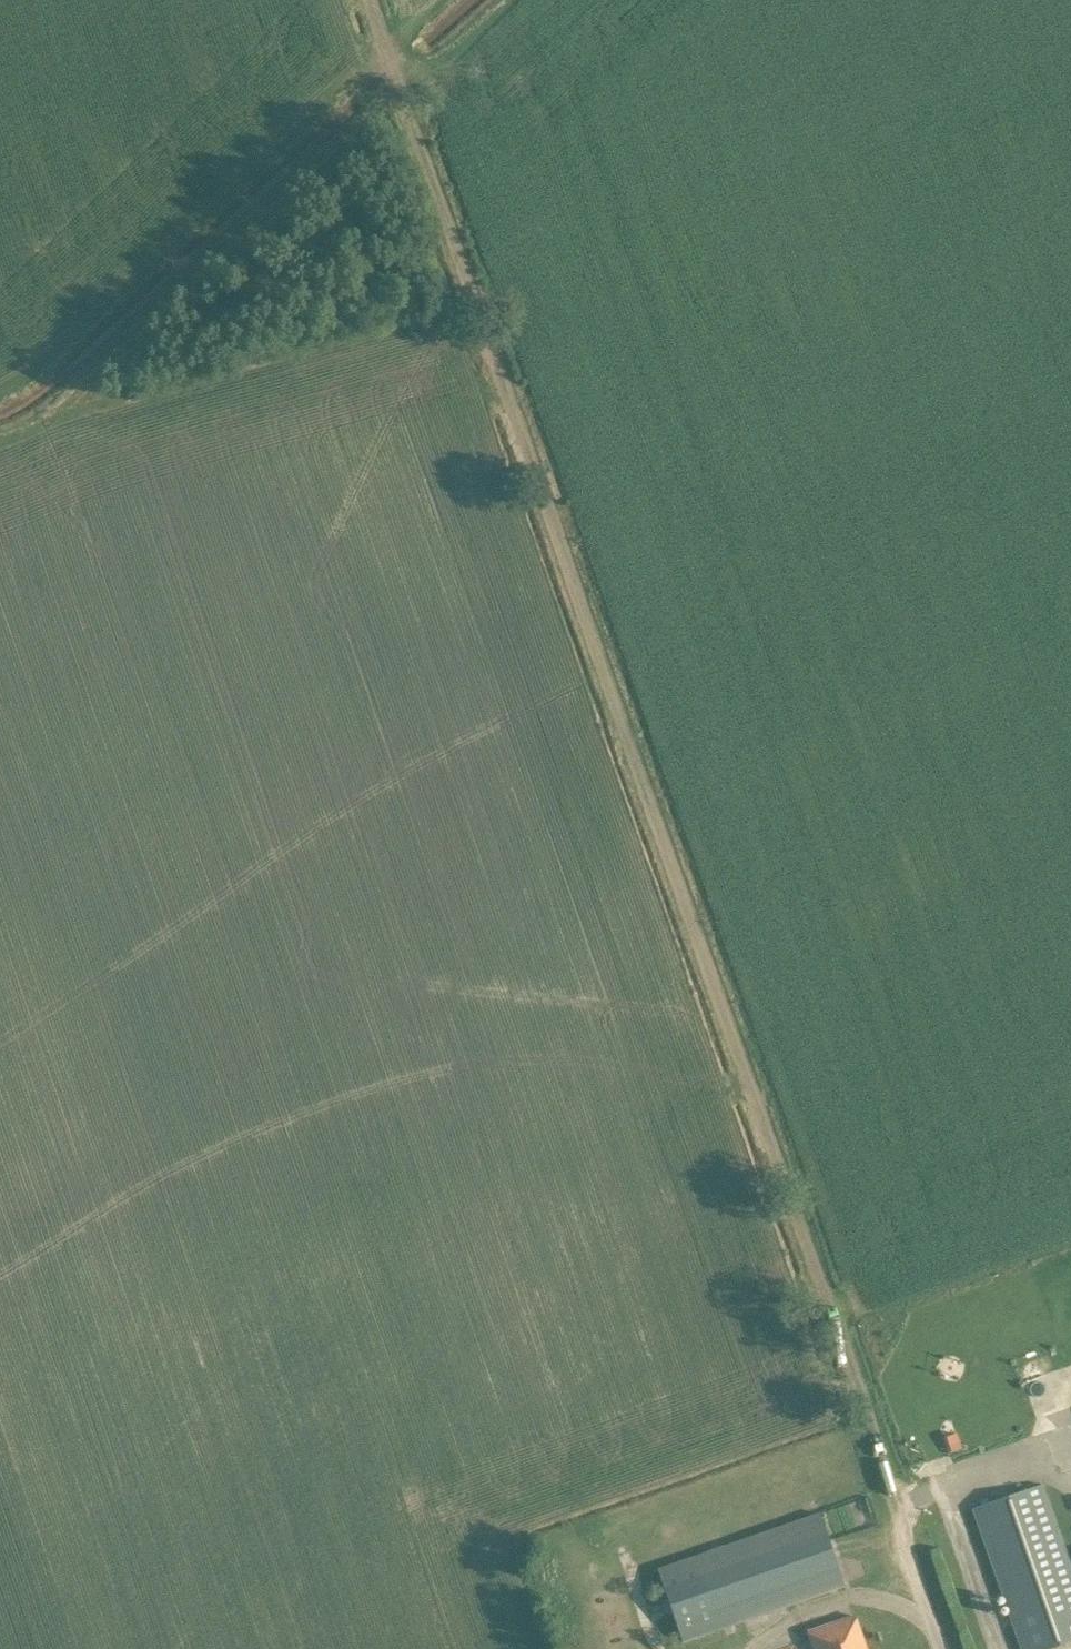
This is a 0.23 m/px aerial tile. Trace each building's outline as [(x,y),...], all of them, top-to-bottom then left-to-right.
[(1022,1648),(1051,1648),(1070,1642),(1070,1568),(1042,1484),(1046,1483),(999,1348),(899,1383),(946,1518),(974,1508),(1022,1648)] [(820,1513),(719,1548),(660,1569),(685,1641),(845,1585),(820,1513)] [(863,1636),(822,1648),(867,1648),(863,1636)]
